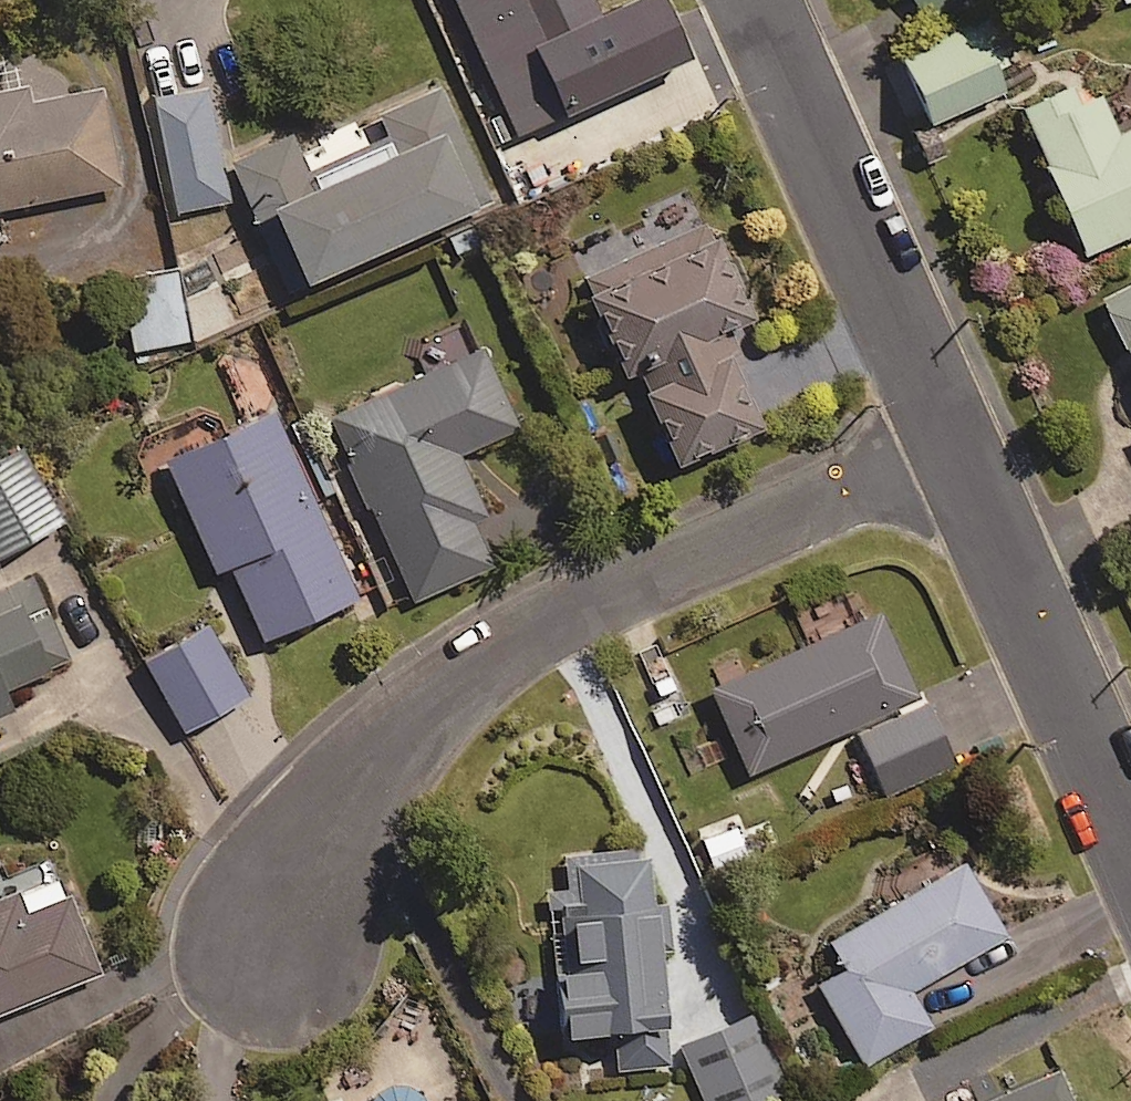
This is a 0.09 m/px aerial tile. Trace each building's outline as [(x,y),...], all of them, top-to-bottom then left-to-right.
[(934,22),(965,0),(918,0),(934,22)] [(997,88),(967,21),(892,55),(923,122),(997,88)] [(1084,76),(1015,107),(1080,251),(1130,228),(1130,123),(1109,132),(1084,76)] [(234,155),(293,284),(492,195),(439,79),(382,105),(393,128),(308,166),(291,129),(234,155)] [(234,195),(210,81),(145,95),(169,209),(234,195)] [(26,82),(0,86),(0,204),(120,182),(101,83),(29,97),(26,82)] [(703,224),(577,279),(617,371),(628,366),(669,459),(752,423),(711,329),(742,315),(703,224)] [(190,338),(178,268),(121,278),(133,348),(190,338)] [(1097,297),(1130,362),(1130,280),(1097,297)] [(518,423),(481,343),(330,411),(414,598),(495,561),(474,515),(486,509),(459,450),(518,423)] [(360,592),(279,404),(165,453),(215,568),(230,562),(261,634),(360,592)] [(22,440),(0,452),(0,550),(63,516),(22,440)] [(30,574),(0,588),(0,712),(13,707),(3,686),(68,657),(30,574)] [(911,694),(872,609),(706,685),(745,770),(911,694)] [(246,693),(207,621),(144,656),(183,728),(246,693)] [(950,763),(922,702),(853,733),(881,795),(950,763)] [(645,855),(565,854),(565,892),(548,892),(547,1031),(611,1031),(611,1066),(666,1067),(666,903),(645,903),(645,855)] [(999,932),(956,860),(825,939),(840,964),(811,982),(859,1063),(925,1024),(904,989),(999,932)] [(103,969),(71,893),(64,896),(53,871),(0,893),(0,1013),(103,969)] [(759,1037),(688,1067),(702,1100),(759,1100),(782,1091),(759,1037)] [(1054,1068),(981,1100),(1069,1100),(1054,1068)] [(421,1092),(411,1086),(393,1083),(377,1089),(368,1100),(426,1100),(421,1092)]
